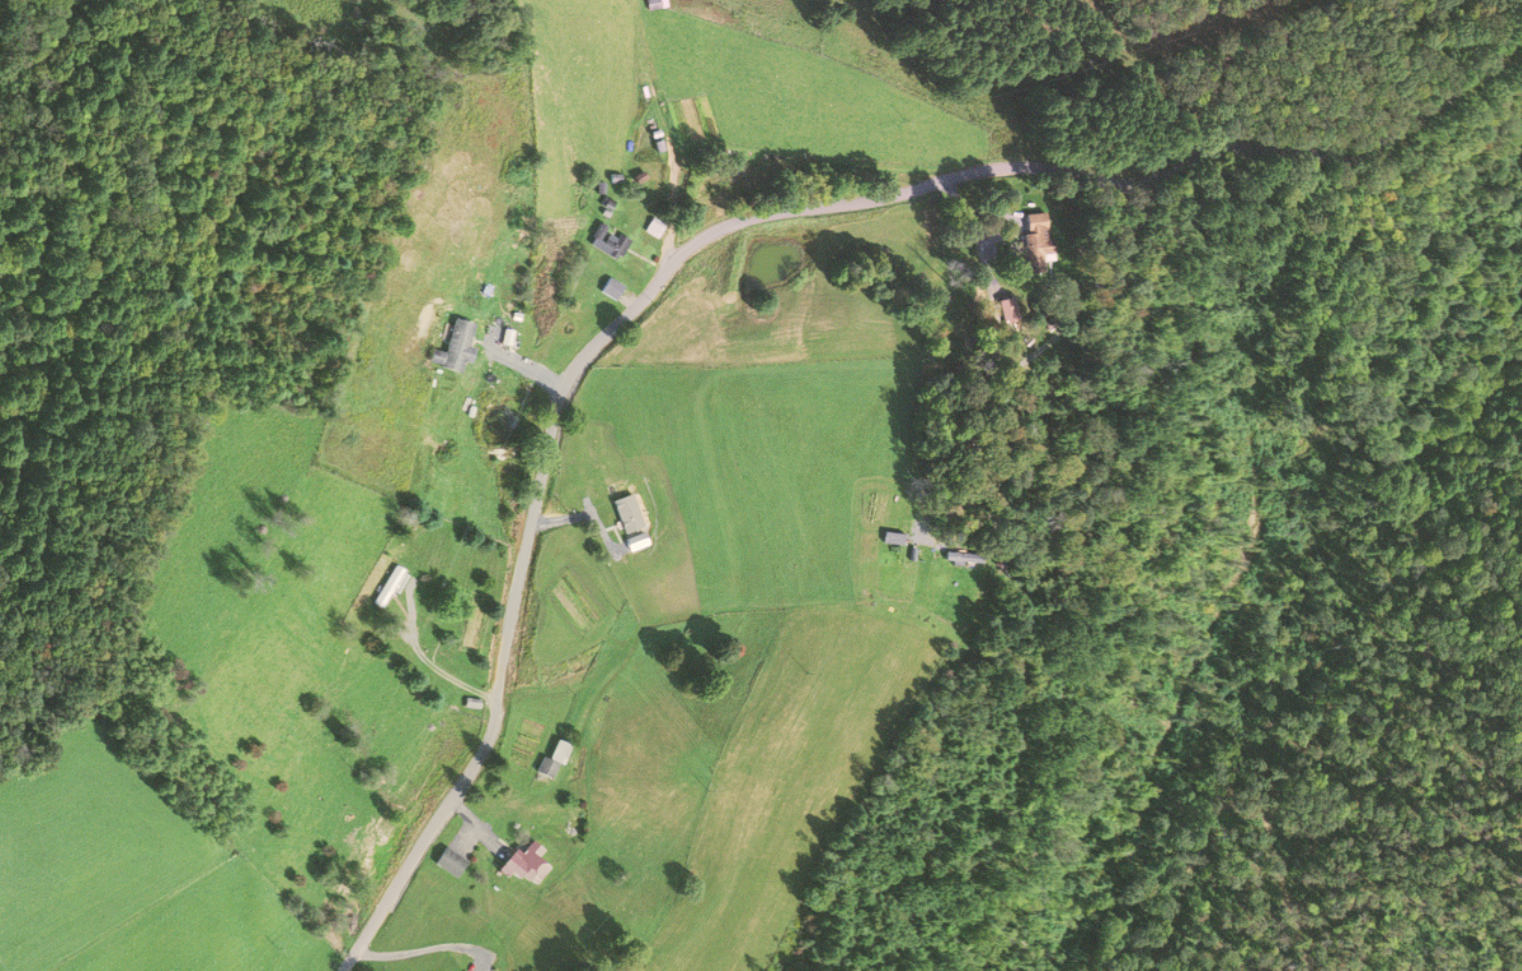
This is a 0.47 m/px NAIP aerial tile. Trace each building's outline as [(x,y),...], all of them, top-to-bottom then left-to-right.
[(646,9),(665,7),(664,0),(645,0),(646,9)] [(1020,215),(1025,274),(1040,273),(1039,255),(1049,255),(1046,213),(1020,215)] [(642,232),(655,239),(661,225),(649,219),(642,232)] [(607,228),(598,223),(586,243),(616,261),(627,242),(606,230),(607,228)] [(615,299),(620,286),(605,280),(600,293),(615,299)] [(1001,324),(1016,321),(1012,298),(997,301),(1001,324)] [(428,363),(462,371),(464,361),(467,362),(476,323),(453,318),(445,353),(431,350),(428,363)] [(404,571),(395,565),(371,603),(380,609),(404,571)] [(463,706),(477,708),(478,700),(464,698),(463,706)] [(540,756),(534,771),(550,778),(556,763),(560,764),(569,744),(556,739),(547,759),(540,756)] [(536,857),(542,848),(529,840),(519,857),(510,852),(501,866),(535,886),(548,864),(536,857)] [(453,879),(465,863),(444,847),(432,863),(453,879)]
